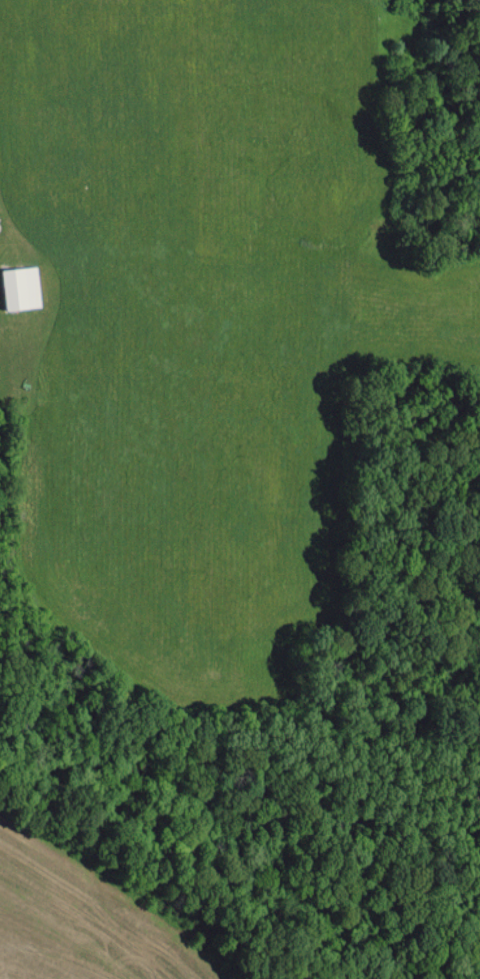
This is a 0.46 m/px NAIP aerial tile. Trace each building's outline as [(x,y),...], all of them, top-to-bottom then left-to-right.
[(38,266),(3,270),(8,311),(43,306),(38,266)]
